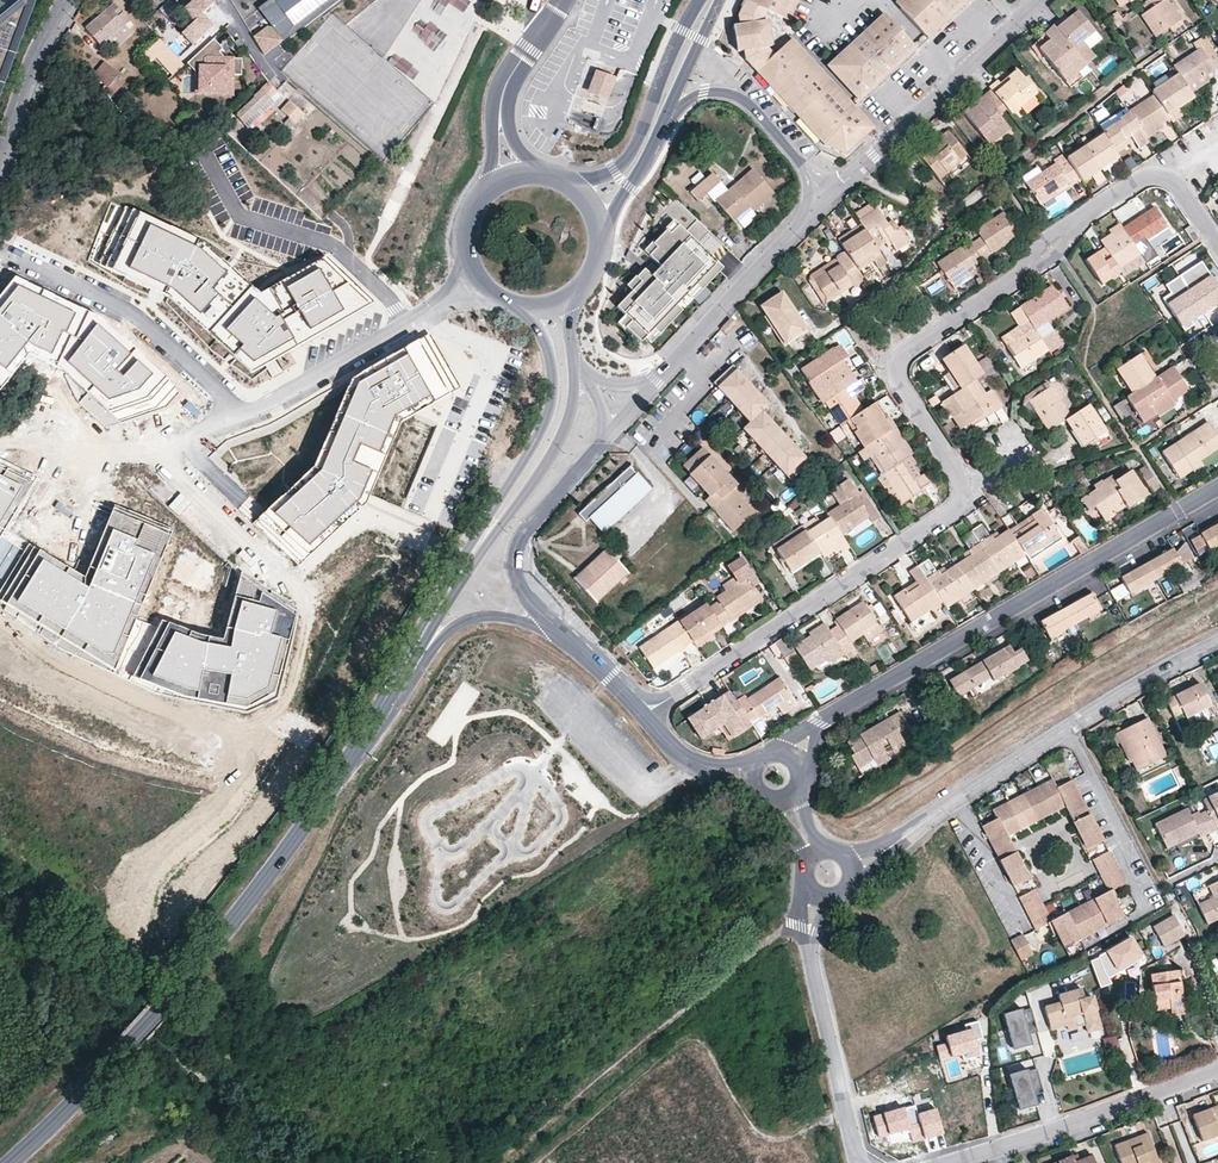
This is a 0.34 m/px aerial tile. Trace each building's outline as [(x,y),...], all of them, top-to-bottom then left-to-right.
[(33,0),(25,0),(22,3),(0,21),(0,88),(21,34),(33,0)] [(183,5),(194,17),(181,29),(193,41),(213,22),(202,10),(212,0),(188,0),(183,5)] [(238,11),(255,1),(255,0),(232,0),(238,11)] [(273,23),(287,12),(299,28),(335,0),(271,0),(261,7),(273,23)] [(441,15),(449,2),(463,12),(469,3),(465,0),(434,0),(429,7),(441,15)] [(783,18),(791,0),(750,0),(749,2),(768,11),(783,18)] [(790,22),(801,0),(791,0),(783,18),(790,22)] [(894,3),(898,8),(908,0),(898,0),(894,3)] [(927,40),(978,0),(908,0),(898,8),(927,40)] [(1154,6),(1142,14),(1157,34),(1172,23),(1181,17),(1176,9),(1170,2),(1169,0),(1150,0),(1154,6)] [(746,1),(735,25),(764,22),(768,11),(749,2),(746,1)] [(99,44),(123,24),(116,16),(119,13),(119,12),(113,4),(107,9),(85,26),(99,44)] [(1052,25),(1078,57),(1084,64),(1093,56),(1080,41),(1088,33),(1082,24),(1086,21),(1078,10),(1066,18),(1062,21),(1059,18),(1052,25)] [(119,13),(116,16),(123,24),(123,25),(128,21),(120,11),(119,12),(119,13)] [(299,28),(287,12),(273,23),(284,38),(299,28)] [(889,18),(883,12),(829,59),(824,63),(830,68),(852,49),(889,18)] [(1172,23),(1175,27),(1184,21),(1181,17),(1172,23)] [(433,50),(447,36),(429,18),(415,32),(433,50)] [(830,68),(856,96),(913,46),(889,18),(852,49),(830,68)] [(736,46),(744,46),(764,43),(772,42),(770,21),(764,22),(735,25),(734,26),(736,46)] [(1088,33),(1093,30),(1086,21),(1082,24),(1088,33)] [(264,25),(251,36),(262,53),(280,40),(271,27),(264,25)] [(1036,56),(1039,53),(1062,82),(1084,64),(1078,57),(1052,25),(1029,47),(1036,56)] [(1192,42),(1198,49),(1173,66),(1178,73),(1187,86),(1203,75),(1213,69),(1214,67),(1205,54),(1212,49),(1202,35),(1192,42)] [(830,91),(864,128),(847,144),(842,148),(838,146),(824,139),(820,136),(785,98),(756,66),(754,68),(783,100),(820,142),(842,153),(871,126),(857,109),(852,105),(819,69),(790,36),(784,41),(793,51),(830,91)] [(220,47),(212,39),(193,57),(193,74),(200,75),(200,85),(212,85),(211,92),(222,93),(224,86),(233,86),(232,69),(239,70),(240,55),(219,54),(220,47)] [(756,66),(785,98),(820,136),(824,139),(838,146),(842,148),(847,144),(864,128),(830,91),(793,51),(784,41),(771,53),(756,66)] [(771,53),(764,43),(744,46),(744,59),(753,68),(754,68),(756,66),(771,53)] [(1129,50),(1135,60),(1144,55),(1138,45),(1129,50)] [(856,96),(858,99),(903,59),(916,48),(913,46),(856,96)] [(1205,54),(1214,67),(1217,64),(1217,58),(1212,49),(1205,54)] [(107,66),(101,62),(90,73),(96,79),(107,66)] [(1062,82),(1067,88),(1089,70),(1084,64),(1062,82)] [(107,66),(96,79),(105,88),(102,92),(107,97),(120,84),(113,77),(116,74),(107,66)] [(1017,68),(1007,76),(1006,74),(998,80),(997,79),(989,86),(991,89),(1006,108),(1010,113),(1018,106),(1036,92),(1024,77),(1017,68)] [(1187,86),(1191,92),(1214,77),(1213,69),(1203,75),(1187,86)] [(587,90),(602,95),(609,78),(594,73),(587,90)] [(1172,78),(1168,81),(1152,91),(1151,93),(1153,95),(1166,115),(1168,114),(1182,104),(1194,96),(1191,92),(1187,86),(1178,73),(1172,78)] [(1113,92),(1125,107),(1145,92),(1133,76),(1113,92)] [(253,94),(254,96),(236,113),(244,121),(270,98),(278,90),(267,79),(260,86),(261,87),(253,94)] [(964,111),(981,132),(987,128),(995,139),(1010,126),(999,113),(1006,108),(991,89),(983,95),(964,111)] [(1042,99),(1036,92),(1018,106),(1025,113),(1042,99)] [(1141,135),(1143,134),(1158,124),(1168,117),(1166,115),(1153,95),(1129,113),(1127,114),(1141,135)] [(1182,104),(1186,110),(1197,102),(1194,96),(1182,104)] [(274,102),(270,98),(244,121),(248,126),(274,102)] [(292,101),(281,111),(290,119),(284,124),(288,128),(304,114),(292,101)] [(190,109),(179,119),(192,133),(203,124),(190,109)] [(1127,114),(1123,109),(1098,127),(1102,133),(1119,122),(1118,120),(1127,114)] [(1122,141),(1120,138),(1127,133),(1129,136),(1134,142),(1138,149),(1146,143),(1144,140),(1141,135),(1127,114),(1118,120),(1119,122),(1102,133),(1102,135),(1111,148),(1122,141)] [(1162,129),(1158,124),(1143,134),(1141,135),(1144,140),(1145,139),(1146,139),(1151,135),(1162,129)] [(990,143),(995,139),(987,128),(981,132),(990,143)] [(946,130),(918,153),(939,178),(947,172),(959,162),(958,160),(966,153),(946,130)] [(1129,136),(1127,133),(1120,138),(1122,141),(1129,136)] [(1102,135),(1084,147),(1100,171),(1118,159),(1115,155),(1111,148),(1102,135)] [(1126,147),(1122,141),(1111,148),(1115,155),(1126,147)] [(1084,147),(1066,160),(1078,178),(1081,181),(1082,183),(1100,171),(1084,147)] [(1027,180),(1039,199),(1056,188),(1069,180),(1071,183),(1075,180),(1078,178),(1066,160),(1058,164),(1056,161),(1041,171),(1027,180)] [(1023,174),(1027,180),(1041,171),(1039,168),(1037,166),(1037,165),(1023,174)] [(750,174),(735,187),(714,205),(731,224),(747,211),(750,215),(771,197),(750,174)] [(718,186),(710,177),(688,196),(696,206),(718,186)] [(1039,199),(1041,203),(1058,192),(1056,188),(1039,199)] [(1166,225),(1153,205),(1123,225),(1136,245),(1152,235),(1166,225)] [(206,248),(127,208),(101,262),(161,292),(251,374),(373,304),(327,257),(258,296),(206,248)] [(893,220),(888,223),(877,208),(859,219),(862,224),(865,229),(877,247),(888,241),(891,238),(893,243),(898,249),(907,243),(906,240),(898,228),(893,220)] [(993,217),(994,219),(979,230),(982,235),(972,242),(973,244),(982,258),(1020,232),(1006,211),(998,216),(997,214),(993,217)] [(710,232),(698,220),(686,232),(678,225),(670,234),(667,230),(653,244),(657,247),(649,256),(659,266),(656,269),(651,264),(645,270),(644,269),(636,278),(641,282),(632,291),(617,307),(625,316),(632,322),(626,328),(641,342),(645,338),(677,305),(687,295),(718,263),(698,244),(710,232)] [(670,234),(678,225),(673,220),(665,229),(667,230),(670,234)] [(1102,255),(1098,250),(1085,259),(1101,282),(1121,269),(1118,264),(1139,250),(1136,245),(1123,225),(1120,220),(1110,226),(1111,229),(1115,234),(1103,241),(1105,245),(1108,251),(1111,254),(1104,258),(1102,255)] [(865,229),(862,224),(839,238),(843,243),(865,229)] [(906,240),(910,238),(902,225),(898,228),(906,240)] [(1152,235),(1154,238),(1166,230),(1168,228),(1166,225),(1152,235)] [(848,251),(857,264),(872,255),(874,259),(879,266),(887,261),(877,247),(865,229),(843,243),(848,251)] [(1115,234),(1111,229),(1100,237),(1103,241),(1115,234)] [(657,247),(653,244),(652,243),(644,251),(649,256),(657,247)] [(955,287),(973,275),(970,272),(977,267),(976,264),(984,260),(982,258),(973,244),(965,249),(963,247),(939,262),(955,287)] [(1108,251),(1105,245),(1098,250),(1102,255),(1104,258),(1111,254),(1108,251)] [(1121,269),(1123,272),(1145,259),(1139,250),(1118,264),(1121,269)] [(837,258),(840,263),(816,279),(828,297),(840,289),(852,282),(854,284),(865,277),(859,268),(857,264),(848,251),(837,258)] [(857,264),(859,268),(874,259),(872,255),(857,264)] [(837,258),(836,257),(811,272),(816,279),(840,263),(837,258)] [(1201,262),(1165,286),(1171,294),(1163,299),(1184,331),(1194,325),(1191,320),(1217,303),(1217,288),(1201,262)] [(718,263),(687,295),(693,300),(723,268),(718,263)] [(104,322),(16,275),(0,295),(0,391),(29,357),(61,372),(80,402),(108,429),(166,407),(178,391),(104,322)] [(641,282),(636,278),(635,277),(626,286),(632,291),(641,282)] [(926,287),(932,295),(944,286),(939,278),(926,287)] [(854,284),(852,282),(840,289),(841,292),(854,284)] [(1043,338),(1048,345),(1063,336),(1058,328),(1055,329),(1049,321),(1069,307),(1054,285),(1022,307),(1031,321),(1036,327),(1037,329),(1043,338)] [(808,329),(799,315),(783,292),(761,305),(768,315),(786,343),(808,329)] [(677,305),(645,338),(651,344),(682,311),(677,305)] [(1022,327),(1031,321),(1022,307),(1013,313),(1022,327)] [(632,322),(625,316),(617,324),(624,330),(626,328),(632,322)] [(722,331),(727,335),(736,325),(731,321),(722,331)] [(1008,345),(1023,366),(1050,348),(1048,345),(1043,338),(1037,329),(1036,327),(1024,334),(1008,345)] [(459,387),(430,336),(350,379),(315,468),(255,524),(299,562),(364,504),(399,424),(459,387)] [(842,361),(849,357),(841,345),(834,349),(842,361)] [(965,346),(945,358),(964,386),(974,380),(978,377),(984,373),(965,346)] [(856,382),(852,375),(842,361),(834,349),(801,370),(823,404),(826,402),(856,382)] [(1118,368),(1128,385),(1132,383),(1136,390),(1158,376),(1142,352),(1118,368)] [(945,358),(942,360),(961,388),(964,386),(945,358)] [(1146,421),(1160,411),(1178,400),(1176,399),(1192,388),(1177,364),(1158,376),(1136,390),(1129,395),(1146,421)] [(793,478),(809,463),(762,413),(770,406),(740,374),(722,391),(750,421),(745,427),(793,478)] [(978,377),(974,380),(984,394),(987,392),(978,377)] [(1050,428),(1071,415),(1066,407),(1073,403),(1067,393),(1068,392),(1058,377),(1050,383),(1051,384),(1031,398),(1024,403),(1031,414),(1038,409),(1050,428)] [(852,418),(860,413),(850,399),(855,396),(867,388),(861,379),(856,382),(826,402),(842,425),(843,425),(846,422),(849,420),(852,418)] [(961,428),(970,423),(983,414),(985,418),(992,413),(1003,406),(992,389),(987,392),(984,394),(974,380),(964,386),(961,388),(943,400),(961,428)] [(1050,383),(1049,381),(1028,394),(1031,398),(1051,384),(1050,383)] [(855,396),(850,399),(860,413),(865,410),(855,396)] [(877,401),(872,405),(884,422),(889,419),(877,401)] [(860,413),(852,418),(860,430),(856,431),(867,448),(897,428),(889,419),(884,422),(872,405),(865,410),(860,413)] [(1069,420),(1074,427),(1086,444),(1093,440),(1107,431),(1090,406),(1069,420)] [(985,418),(983,414),(970,423),(972,427),(985,418)] [(856,431),(860,430),(852,418),(849,420),(856,431)] [(1193,465),(1202,459),(1217,449),(1217,432),(1211,422),(1165,452),(1181,477),(1195,468),(1193,465)] [(868,460),(874,456),(886,474),(904,462),(910,458),(911,456),(898,438),(902,436),(897,428),(867,448),(859,453),(865,461),(868,460)] [(1110,434),(1107,431),(1093,440),(1095,444),(1110,434)] [(914,456),(915,455),(902,436),(898,438),(911,456),(910,458),(914,456)] [(709,495),(714,491),(721,499),(712,507),(733,531),(754,512),(733,488),(736,486),(722,468),(703,447),(683,465),(690,473),(689,474),(709,495)] [(918,482),(908,468),(918,462),(914,456),(910,458),(904,462),(886,474),(879,478),(879,479),(899,508),(924,493),(927,498),(938,491),(928,475),(918,482)] [(13,544),(1,535),(37,475),(0,457),(0,566),(13,544)] [(1195,468),(1196,471),(1205,465),(1202,459),(1193,465),(1195,468)] [(1145,464),(1136,470),(1152,493),(1160,487),(1145,464)] [(627,466),(583,512),(590,519),(605,533),(614,524),(612,522),(639,495),(640,497),(649,488),(627,466)] [(1097,505),(1102,514),(1113,507),(1116,511),(1127,505),(1129,508),(1150,495),(1134,469),(1117,479),(1114,475),(1103,481),(1105,483),(1097,489),(1082,498),(1090,510),(1097,505)] [(1094,485),(1097,489),(1105,483),(1103,481),(1102,480),(1094,485)] [(832,492),(841,506),(829,514),(829,515),(843,536),(855,528),(869,519),(855,497),(859,494),(850,481),(832,492)] [(712,507),(721,499),(714,491),(709,495),(705,499),(712,507)] [(873,524),(880,519),(862,492),(859,494),(855,497),(869,519),(871,521),(873,523),(873,524)] [(115,505),(87,576),(30,543),(0,591),(0,600),(7,604),(3,610),(58,647),(114,673),(174,528),(115,505)] [(1116,511),(1113,507),(1102,514),(1105,519),(1117,512),(1116,511)] [(1031,516),(1034,520),(1024,527),(1021,522),(1011,529),(1027,554),(1031,559),(1062,539),(1042,508),(1031,516)] [(586,524),(590,519),(583,512),(578,516),(586,524)] [(804,527),(807,532),(821,553),(823,556),(825,559),(839,550),(842,553),(843,553),(851,548),(843,536),(829,515),(825,518),(828,521),(820,526),(818,523),(819,522),(817,518),(804,527)] [(1034,520),(1031,516),(1021,522),(1024,527),(1034,520)] [(575,518),(541,547),(594,610),(630,579),(575,518)] [(973,530),(999,569),(1012,560),(1014,562),(1027,554),(1011,529),(996,539),(993,535),(991,537),(982,524),(973,530)] [(1216,528),(1193,540),(1199,551),(1207,546),(1210,551),(1212,555),(1213,555),(1217,552),(1217,527),(1216,528)] [(969,551),(972,556),(967,559),(957,565),(973,590),(986,581),(984,579),(999,569),(973,530),(963,537),(971,550),(969,551)] [(821,553),(807,532),(779,551),(793,571),(821,553)] [(1079,536),(1071,538),(1075,552),(1084,550),(1079,536)] [(1199,551),(1202,556),(1210,551),(1207,546),(1199,551)] [(1139,595),(1137,592),(1172,573),(1174,576),(1182,571),(1171,552),(1149,564),(1120,579),(1131,599),(1139,595)] [(823,556),(821,553),(793,571),(795,574),(823,556)] [(741,557),(728,566),(740,584),(748,579),(753,586),(758,582),(741,557)] [(957,565),(947,572),(942,575),(939,571),(938,572),(929,559),(918,566),(941,599),(943,602),(945,605),(946,604),(960,595),(961,598),(973,590),(957,565)] [(999,569),(1001,572),(1014,562),(1012,560),(999,569)] [(917,582),(920,586),(910,593),(907,588),(895,596),(912,622),(943,602),(941,599),(918,566),(911,572),(917,582)] [(984,579),(986,581),(1001,572),(999,569),(984,579)] [(297,609),(241,571),(224,639),(199,634),(162,620),(133,676),(185,697),(247,709),(277,695),(297,609)] [(753,586),(748,579),(740,584),(719,598),(721,601),(710,608),(715,617),(722,627),(723,627),(733,621),(731,617),(748,606),(761,598),(753,586)] [(920,586),(917,582),(907,588),(910,593),(920,586)] [(694,590),(692,586),(685,591),(687,594),(694,590)] [(1090,593),(1083,597),(1039,621),(1051,642),(1058,637),(1057,635),(1082,621),(1092,615),(1094,618),(1101,614),(1090,593)] [(961,598),(960,595),(946,604),(945,605),(946,607),(948,606),(961,598)] [(748,606),(750,609),(763,601),(761,598),(748,606)] [(694,608),(696,611),(680,622),(691,637),(693,641),(709,631),(712,634),(722,627),(715,617),(710,608),(705,601),(694,608)] [(853,641),(864,633),(869,640),(884,631),(877,620),(881,617),(873,604),(868,607),(865,602),(838,619),(837,620),(840,625),(851,642),(853,641)] [(731,617),(733,621),(750,609),(748,606),(731,617)] [(696,611),(694,608),(680,618),(679,619),(679,620),(680,622),(696,611)] [(680,622),(679,620),(639,647),(653,669),(681,651),(677,645),(672,637),(677,633),(683,642),(691,637),(680,622)] [(844,652),(854,647),(851,642),(840,625),(830,631),(827,626),(796,647),(809,667),(817,662),(824,657),(841,647),(844,652)] [(693,641),(697,647),(713,637),(712,634),(709,631),(693,641)] [(887,637),(884,631),(869,640),(873,647),(887,637)] [(677,645),(683,642),(677,633),(672,637),(677,645)] [(784,636),(775,642),(785,657),(787,656),(794,651),(784,636)] [(691,639),(680,644),(689,665),(701,660),(691,639)] [(983,675),(986,680),(994,675),(997,679),(1007,673),(1008,674),(1022,666),(1021,665),(1032,659),(1024,647),(1017,651),(1012,644),(952,678),(961,694),(972,688),(970,683),(983,675)] [(824,657),(828,663),(844,652),(841,647),(824,657)] [(817,662),(821,667),(828,663),(824,657),(817,662)] [(986,680),(983,675),(970,683),(972,688),(986,680)] [(738,700),(753,723),(780,705),(784,713),(798,704),(781,677),(749,698),(746,695),(738,700)] [(1211,706),(1200,684),(1166,700),(1174,717),(1183,712),(1186,718),(1203,710),(1211,706)] [(704,728),(720,718),(724,724),(733,737),(754,724),(753,723),(738,700),(731,690),(715,701),(717,705),(706,712),(703,708),(695,714),(704,728)] [(717,705),(715,701),(703,708),(706,712),(717,705)] [(1181,731),(1207,719),(1203,710),(1186,718),(1183,712),(1174,717),(1181,731)] [(870,729),(871,732),(862,737),(860,735),(848,742),(854,753),(850,756),(858,768),(873,759),(885,751),(884,749),(890,746),(892,747),(914,734),(901,711),(870,729)] [(724,724),(720,718),(704,728),(706,731),(707,730),(709,733),(720,726),(724,724)] [(1167,757),(1148,718),(1121,731),(1135,760),(1132,761),(1137,772),(1167,757)] [(1090,741),(1109,729),(1104,721),(1085,732),(1090,741)] [(1135,760),(1121,731),(1115,734),(1129,763),(1132,761),(1135,760)] [(890,759),(885,751),(873,759),(878,766),(890,759)] [(1086,807),(1072,780),(1057,788),(1052,779),(992,810),(996,819),(982,826),(996,853),(1012,845),(1007,836),(1065,806),(1070,815),(1086,807)] [(1202,800),(1207,810),(1199,814),(1209,834),(1217,829),(1216,825),(1217,824),(1217,792),(1202,800)] [(1090,815),(1086,807),(1070,815),(1074,823),(1090,815)] [(1209,834),(1199,814),(1198,812),(1190,815),(1187,808),(1154,824),(1165,846),(1178,839),(1179,842),(1198,833),(1200,837),(1209,834)] [(1103,841),(1090,815),(1074,823),(1079,833),(1076,834),(1084,851),(1103,841)] [(1166,849),(1179,842),(1178,839),(1165,846),(1166,849)] [(1016,853),(1012,845),(996,853),(1000,861),(1016,853)] [(1125,884),(1109,852),(1093,860),(1109,891),(1051,921),(1035,890),(1019,898),(1036,930),(1048,923),(1054,935),(1057,934),(1064,948),(1124,917),(1117,903),(1119,902),(1113,890),(1125,884)] [(1032,877),(1024,861),(1021,863),(1016,853),(1000,861),(1014,887),(1032,877)] [(1208,886),(1214,897),(1198,905),(1207,924),(1217,919),(1217,881),(1208,886)] [(1214,897),(1208,886),(1192,894),(1198,905),(1214,897)] [(1185,935),(1174,915),(1153,927),(1164,947),(1185,935)] [(1033,953),(1023,936),(1012,942),(1021,959),(1033,953)] [(1142,960),(1127,936),(1102,951),(1104,953),(1089,960),(1098,987),(1108,983),(1106,978),(1142,960)] [(1217,971),(1217,964),(1216,958),(1208,960),(1212,973),(1217,971)] [(1185,1014),(1179,970),(1151,974),(1156,1011),(1170,1008),(1171,1016),(1185,1014)] [(1101,1028),(1092,997),(1084,999),(1081,989),(1058,995),(1060,1003),(1045,1008),(1051,1030),(1067,1026),(1068,1030),(1086,1025),(1088,1032),(1101,1028)] [(1037,1028),(1031,1009),(1023,1011),(1022,1009),(1004,1015),(1014,1050),(1032,1045),(1028,1030),(1037,1028)] [(977,1022),(964,1026),(966,1032),(945,1038),(947,1044),(935,1048),(938,1058),(950,1055),(951,1057),(961,1055),(963,1060),(979,1056),(975,1041),(982,1039),(977,1022)] [(1121,1052),(1116,1037),(1103,1040),(1107,1056),(1121,1052)] [(1043,1088),(1037,1069),(1028,1072),(1028,1070),(1009,1075),(1020,1111),(1038,1106),(1034,1091),(1043,1088)] [(922,1140),(913,1106),(873,1116),(879,1137),(910,1129),(913,1142),(922,1140)] [(1217,1112),(1217,1106),(1210,1109),(1212,1114),(1217,1112)] [(937,1109),(919,1114),(926,1138),(944,1133),(937,1109)] [(1212,1114),(1210,1109),(1192,1116),(1202,1142),(1217,1136),(1217,1112),(1212,1114)] [(1148,1133),(1114,1146),(1121,1162),(1159,1162),(1148,1133)] [(1091,1153),(1079,1158),(1074,1161),(1072,1156),(1072,1155),(1054,1162),(1095,1162),(1091,1153)]
